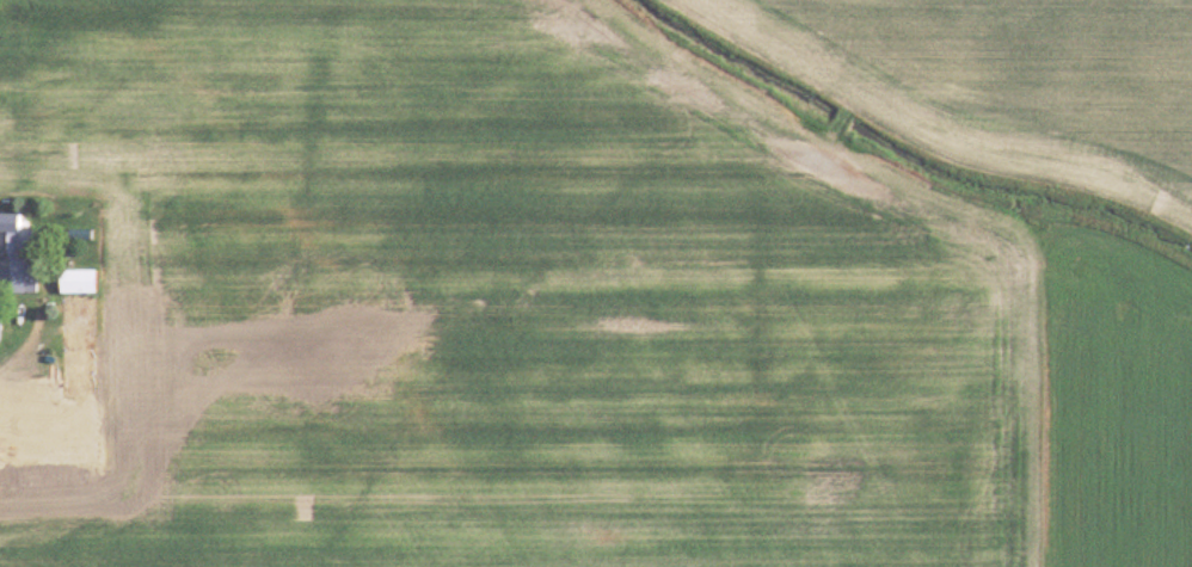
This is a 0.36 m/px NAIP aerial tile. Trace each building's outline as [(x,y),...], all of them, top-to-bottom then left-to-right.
[(36,256),(37,256),(37,228),(20,228),(20,213),(0,213),(0,292),(36,292),(36,256)] [(93,292),(93,271),(59,271),(59,292),(93,292)] [(57,295),(57,350),(93,350),(93,295),(57,295)]
